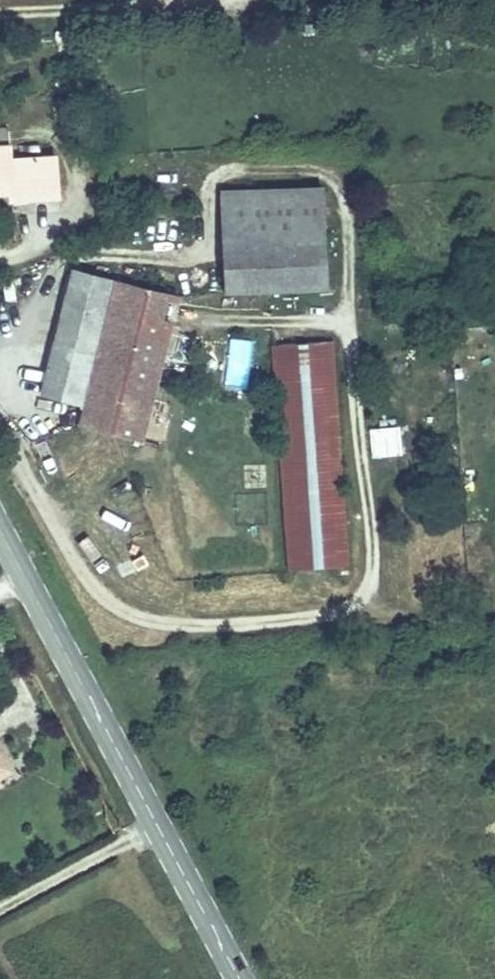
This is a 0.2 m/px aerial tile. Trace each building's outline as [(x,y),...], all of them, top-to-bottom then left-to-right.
[(0,84),(0,173),(13,172),(13,179),(57,175),(55,139),(9,142),(6,84),(0,84)] [(322,167),(224,169),(225,267),(324,265),(322,167)] [(105,296),(113,265),(66,253),(34,375),(80,387),(73,414),(134,429),(164,311),(105,296)] [(113,265),(105,296),(164,311),(173,280),(113,265)] [(336,315),(286,317),(273,318),(275,361),(283,563),(347,561),(336,315)] [(244,388),(252,341),(231,338),(224,384),(244,388)] [(400,407),(378,408),(380,433),(401,433),(400,407)]
